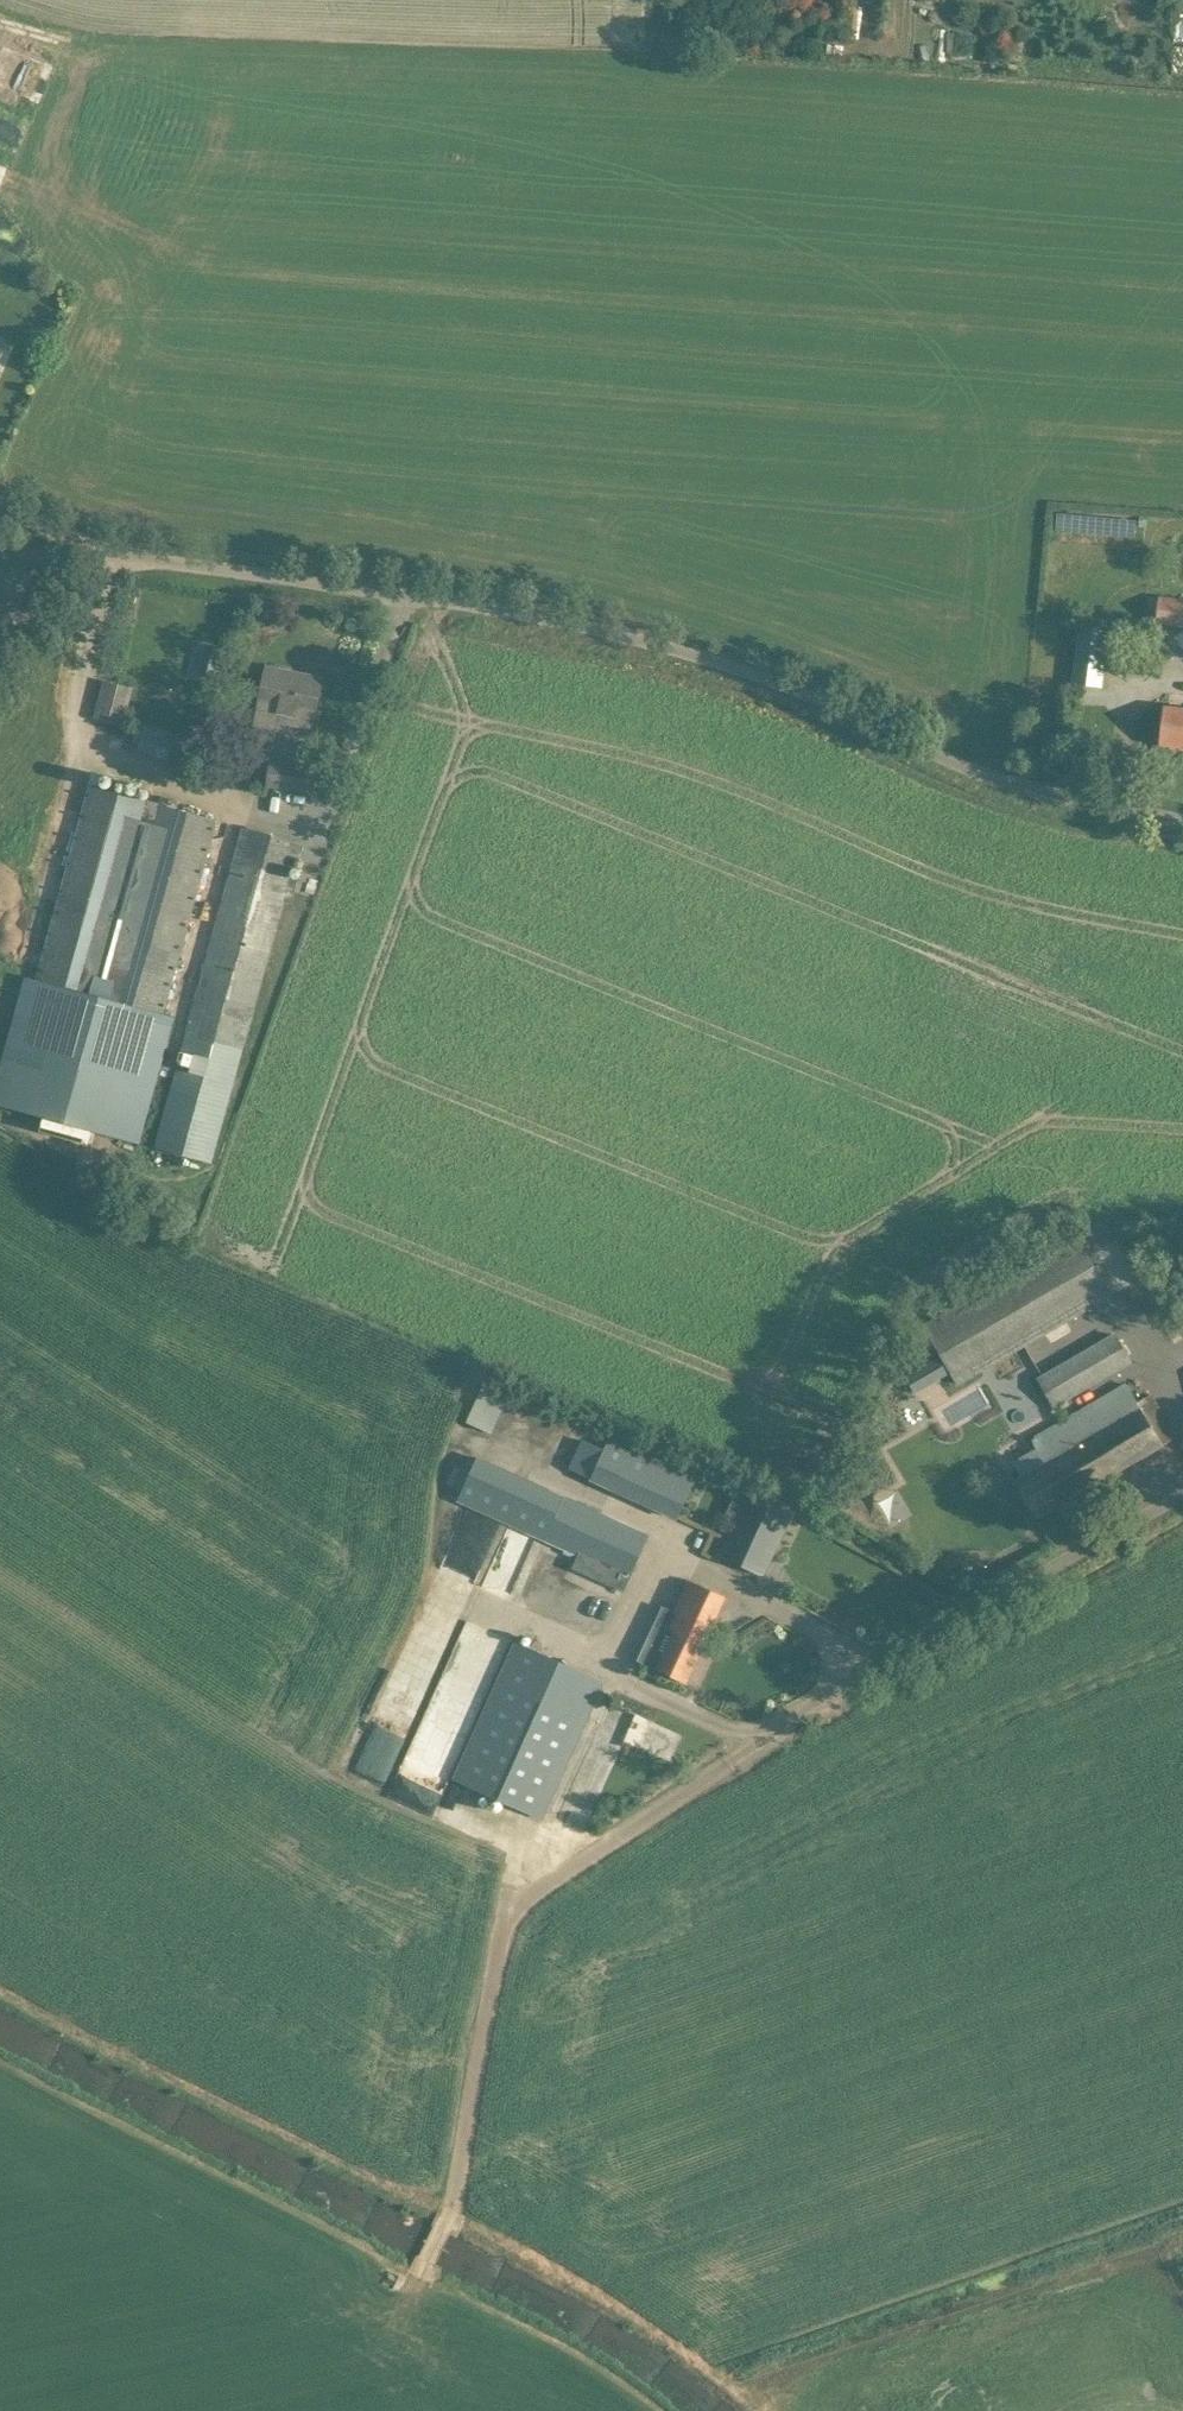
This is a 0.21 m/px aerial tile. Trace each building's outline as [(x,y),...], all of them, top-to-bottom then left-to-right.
[(15,54),(14,91),(47,91),(48,55),(15,54)] [(1156,624),(1178,626),(1178,623),(1182,624),(1182,600),(1159,597),(1156,624)] [(1074,682),(1101,685),(1107,629),(1080,626),(1074,682)] [(206,647),(200,675),(219,679),(225,651),(206,647)] [(261,706),(257,724),(252,747),(270,751),(275,731),(311,738),(323,679),(266,668),(261,691),(258,705),(261,706)] [(217,821),(175,809),(177,802),(161,797),(158,810),(147,807),(149,802),(91,786),(38,979),(30,977),(96,739),(85,736),(94,703),(11,680),(2,713),(0,712),(0,1066),(2,1066),(0,1073),(0,1106),(41,1117),(38,1126),(41,1127),(39,1134),(116,1155),(120,1139),(140,1145),(175,1017),(163,1013),(217,821)] [(96,719),(124,726),(135,690),(108,683),(96,719)] [(1162,722),(1159,745),(1182,748),(1182,709),(1164,706),(1162,722)] [(143,752),(181,762),(186,740),(149,730),(143,752)] [(268,786),(305,790),(308,766),(270,762),(268,786)] [(211,1163),(299,843),(244,828),(156,1148),(211,1163)] [(925,1324),(959,1383),(1110,1295),(1076,1237),(925,1324)] [(1182,1336),(1182,1309),(1170,1317),(1182,1336)] [(1039,1378),(1054,1404),(1130,1360),(1114,1333),(1039,1378)] [(467,1422),(491,1433),(512,1388),(487,1377),(467,1422)] [(1013,1462),(1022,1476),(1015,1480),(1019,1487),(1037,1518),(1175,1436),(1149,1393),(1136,1401),(1125,1382),(1031,1439),(1036,1448),(1013,1462)] [(569,1467),(677,1517),(698,1472),(611,1432),(603,1449),(582,1439),(569,1467)] [(462,1491),(458,1500),(468,1504),(580,1555),(599,1513),(478,1458),(477,1460),(462,1491)] [(719,1554),(764,1576),(794,1513),(749,1491),(719,1554)] [(599,1513),(580,1555),(574,1568),(623,1590),(648,1535),(599,1513)] [(655,1628),(640,1660),(656,1667),(686,1681),(704,1643),(703,1643),(725,1596),(689,1578),(664,1632),(655,1628)] [(455,1778),(520,1807),(542,1817),(603,1681),(581,1671),(516,1642),(455,1778)]
